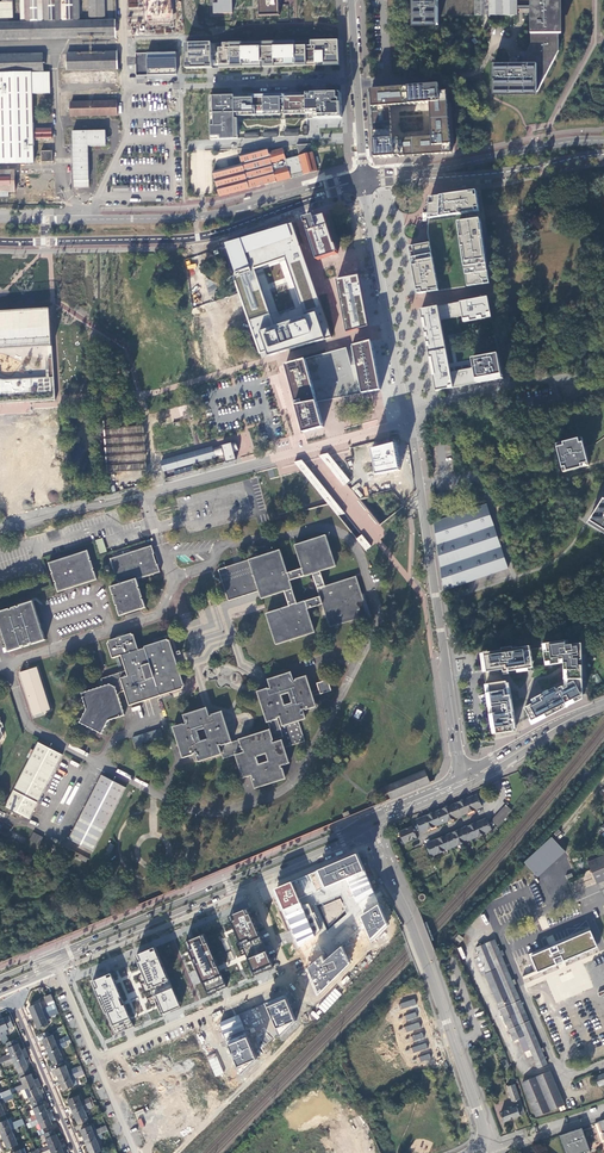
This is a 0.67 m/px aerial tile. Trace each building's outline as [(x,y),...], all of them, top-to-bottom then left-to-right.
[(12,18),(12,0),(1,0),(1,3),(0,3),(0,18),(12,18)] [(20,20),(79,19),(79,0),(20,0),(20,20)] [(88,18),(104,17),(104,0),(88,0),(88,18)] [(147,19),(170,18),(170,0),(147,0),(147,19)] [(214,14),(233,13),(232,7),(232,0),(214,0),(214,14)] [(260,16),(280,16),(279,0),(259,0),(260,16)] [(438,0),(414,0),(414,26),(438,25),(438,16),(438,0)] [(475,16),(475,0),(438,0),(438,16),(475,16)] [(475,16),(517,15),(517,10),(517,7),(517,0),(475,0),(475,16)] [(531,7),(531,10),(533,10),(534,45),(522,67),(500,68),(500,65),(493,65),(493,68),(493,92),(498,92),(523,92),(537,92),(559,51),(558,14),(558,0),(531,0),(531,7)] [(531,15),(531,45),(521,65),(500,65),(500,68),(522,67),(534,45),(533,10),(531,10),(531,15)] [(0,22),(0,41),(117,38),(116,20),(0,22)] [(294,47),(222,49),(218,49),(218,69),(260,68),(260,62),(262,62),(262,68),(339,66),(338,41),(310,42),(310,46),(294,47)] [(212,44),(185,45),(185,70),(212,69),(212,66),(212,61),(212,44)] [(135,75),(176,74),(176,52),(135,53),(135,75)] [(117,54),(67,55),(67,71),(118,69),(117,54)] [(43,71),(43,56),(0,56),(0,72),(43,71)] [(33,162),(33,139),(37,139),(37,129),(32,129),(31,94),(50,94),(49,72),(0,73),(0,163),(33,162)] [(376,159),(452,153),(447,91),(440,92),(439,85),(371,90),(372,99),(375,141),(376,159)] [(306,97),(284,98),(284,115),(304,115),(305,119),(307,119),(341,119),(341,112),(341,102),(340,93),(306,94),(306,97)] [(306,94),(248,96),(248,98),(280,98),(280,115),(284,115),(284,98),(306,97),(306,94)] [(237,117),(280,116),(280,115),(280,98),(248,98),(239,99),(233,99),(233,96),(209,97),(210,141),(237,139),(237,119),(234,119),(234,114),(237,113),(237,117)] [(70,102),(71,117),(117,115),(116,101),(70,102)] [(37,129),(37,139),(51,138),(51,128),(37,129)] [(73,188),(89,187),(88,146),(105,146),(105,130),(72,131),(73,188)] [(303,173),(303,174),(317,171),(310,144),(296,145),(299,156),(303,173)] [(241,164),(212,172),(218,193),(219,197),(290,178),(290,176),(285,159),(282,148),(268,153),(267,148),(239,156),(241,164)] [(40,152),(41,161),(51,161),(51,151),(40,152)] [(292,157),(285,159),(290,176),(303,173),(299,156),(292,157)] [(14,197),(14,192),(14,170),(0,170),(0,197),(14,197)] [(413,246),(409,247),(410,252),(411,258),(412,266),(414,278),(416,293),(437,290),(466,287),(482,284),(488,284),(488,280),(487,272),(486,264),(485,259),(482,240),(481,232),(480,224),(480,221),(479,216),(479,212),(478,208),(477,197),(476,192),(469,193),(443,197),(435,198),(430,199),(429,206),(429,210),(429,214),(428,218),(428,233),(428,237),(429,243),(413,246)] [(336,250),(331,234),(326,218),(325,213),(304,219),(318,259),(337,253),(336,250)] [(243,305),(260,354),(267,352),(269,356),(332,337),(292,223),(226,243),(230,254),(237,276),(233,277),(238,292),(243,305)] [(359,275),(337,280),(347,333),(369,326),(359,275)] [(493,317),(489,297),(470,300),(460,302),(436,307),(421,310),(424,327),(429,348),(431,360),(434,378),(437,391),(452,388),(474,383),(505,378),(500,355),(493,317)] [(0,312),(0,349),(52,346),(50,309),(0,312)] [(381,390),(373,347),(372,341),(285,364),(294,397),(302,424),(304,433),(324,427),(320,411),(317,402),(356,394),(381,390)] [(55,400),(52,358),(48,358),(49,377),(0,380),(0,404),(55,400)] [(102,409),(106,473),(146,470),(143,425),(114,426),(112,408),(102,409)] [(49,436),(40,436),(40,445),(49,444),(49,456),(50,456),(50,464),(58,464),(57,421),(37,422),(37,429),(44,429),(44,432),(49,431),(49,436)] [(579,438),(563,442),(564,445),(557,446),(563,468),(567,467),(567,471),(583,467),(582,464),(588,462),(583,442),(580,442),(579,438)] [(234,451),(237,450),(235,442),(212,448),(212,447),(160,461),(162,470),(163,471),(215,457),(214,456),(223,454),(225,462),(236,459),(235,454),(234,451)] [(372,449),(377,475),(400,470),(395,443),(372,449)] [(332,458),(328,454),(321,456),(319,456),(323,461),(327,465),(339,479),(345,486),(346,485),(348,483),(350,481),(341,469),(340,469),(333,460),(332,458)] [(332,509),(337,516),(345,514),(339,507),(334,501),(333,499),(332,497),(329,494),(316,478),(310,470),(306,465),(305,464),(302,460),(294,462),(298,467),(301,471),(304,475),(310,482),(313,486),(324,500),(326,502),(328,505),(332,509)] [(603,529),(603,498),(590,521),(603,529)] [(507,568),(486,504),(435,522),(445,589),(507,568)] [(590,521),(588,523),(603,533),(603,529),(590,521)] [(259,591),(262,598),(285,591),(290,606),(266,614),(276,645),(315,632),(307,609),(323,604),(330,627),(368,615),(363,599),(356,576),(348,579),(325,586),(320,571),(336,566),(326,535),(295,545),(303,568),(288,573),(280,550),(270,553),(267,554),(242,562),(234,565),(219,570),(229,601),(259,591)] [(372,547),(362,535),(356,539),(366,552),(372,547)] [(102,538),(95,540),(99,554),(107,552),(102,538)] [(119,611),(120,615),(126,614),(126,613),(140,608),(141,609),(146,607),(143,599),(142,600),(141,597),(143,597),(140,589),(139,590),(138,587),(139,587),(137,580),(160,572),(158,565),(157,566),(153,555),(154,554),(152,546),(111,558),(112,564),(117,580),(118,580),(119,584),(111,587),(114,595),(115,597),(114,597),(117,605),(118,608),(119,611)] [(56,584),(59,592),(65,590),(71,588),(97,580),(95,571),(94,572),(93,569),(94,569),(92,561),(91,561),(90,559),(91,558),(88,550),(64,558),(57,560),(50,562),(52,571),(53,571),(54,573),(53,574),(55,582),(56,581),(57,583),(56,584)] [(9,652),(23,647),(22,646),(25,645),(25,646),(31,644),(30,644),(32,643),(32,644),(46,639),(34,602),(34,601),(20,605),(21,606),(19,607),(18,606),(12,608),(13,609),(11,609),(11,608),(0,612),(0,623),(9,652)] [(173,655),(168,641),(137,650),(132,635),(109,642),(114,658),(121,655),(124,664),(126,671),(102,679),(103,683),(102,687),(82,693),(87,708),(80,722),(101,732),(108,719),(121,715),(123,714),(117,695),(120,692),(124,691),(129,704),(182,687),(175,663),(173,655)] [(538,700),(526,707),(533,720),(545,713),(547,717),(583,698),(583,643),(567,645),(567,643),(544,646),(547,665),(563,663),(564,685),(557,689),(556,687),(550,690),(551,692),(546,695),(544,693),(536,697),(538,700)] [(531,646),(486,653),(488,671),(504,669),(505,671),(534,667),(531,646)] [(37,666),(20,672),(33,714),(50,709),(37,666)] [(495,682),(494,671),(484,672),(486,683),(495,682)] [(292,673),(268,681),(270,687),(271,688),(268,689),(268,688),(259,691),(262,700),(269,722),(277,719),(277,718),(280,717),(282,723),(279,724),(283,736),(280,737),(281,740),(273,742),(273,740),(274,739),(271,731),(252,737),(240,741),(240,740),(231,742),(221,712),(212,714),(212,715),(210,716),(207,709),(205,709),(184,716),(186,723),(184,724),(184,723),(175,726),(185,758),(194,755),(193,754),(196,753),(198,760),(198,761),(222,754),(219,746),(222,745),(226,756),(244,750),(245,752),(237,754),(245,778),(252,775),(253,778),(252,778),(255,787),(286,777),(283,768),(282,769),(281,766),(288,764),(284,748),(291,746),(305,741),(298,720),(306,717),(305,714),(303,710),(306,709),(306,710),(315,707),(313,701),(311,696),(310,692),(305,676),(296,679),(297,680),(294,681),(292,673)] [(331,690),(328,680),(317,683),(319,690),(320,693),(321,694),(328,691),(331,690)] [(507,681),(486,684),(493,734),(517,730),(511,695),(507,695),(506,688),(508,688),(507,681)] [(357,709),(353,716),(359,719),(362,711),(357,709)] [(279,724),(277,719),(269,722),(271,731),(274,739),(280,737),(283,736),(279,724)] [(160,728),(132,737),(136,750),(143,747),(142,743),(162,736),(160,728)] [(12,809),(29,818),(63,755),(38,742),(5,806),(12,809)] [(386,786),(392,799),(431,783),(425,770),(386,786)] [(69,839),(93,851),(126,788),(102,775),(69,839)] [(416,820),(421,833),(482,807),(477,795),(463,801),(463,799),(460,801),(460,802),(448,807),(448,805),(445,807),(445,808),(433,813),(432,812),(430,813),(431,814),(416,820)] [(492,820),(498,825),(515,807),(510,802),(492,820)] [(426,844),(431,856),(492,830),(487,819),(426,844)] [(395,823),(390,825),(393,833),(398,831),(395,823)] [(399,832),(404,843),(416,838),(412,827),(399,832)] [(33,832),(29,840),(39,845),(43,836),(33,832)] [(557,835),(530,860),(543,875),(570,850),(557,835)] [(588,860),(598,883),(603,881),(603,854),(588,860)] [(358,855),(274,890),(299,948),(315,936),(298,899),(316,891),(346,878),(355,898),(357,902),(375,891),(358,855)] [(425,890),(429,899),(436,896),(432,887),(425,890)] [(362,922),(371,942),(387,925),(379,905),(361,918),(362,922)] [(274,967),(249,907),(230,915),(232,922),(184,942),(187,951),(183,953),(191,972),(197,969),(208,995),(227,987),(223,977),(251,966),(254,975),(274,967)] [(591,929),(533,952),(542,973),(600,950),(591,929)] [(495,940),(477,948),(477,949),(476,950),(477,952),(478,952),(487,973),(486,974),(514,1041),(519,1039),(525,1053),(531,1050),(539,1069),(548,1065),(543,1052),(544,1051),(543,1049),(541,1050),(495,940)] [(322,955),(306,968),(318,995),(350,963),(343,944),(328,957),(324,960),(322,955)] [(180,1007),(155,947),(136,955),(139,961),(92,981),(95,989),(93,991),(112,1036),(134,1027),(130,1019),(158,1008),(162,1015),(180,1007)] [(53,1000),(51,994),(45,997),(47,1003),(53,1000)] [(297,1022),(286,995),(264,1004),(280,1038),(297,1022)] [(415,998),(399,1003),(401,1009),(409,1006),(417,1004),(415,998)] [(29,1007),(34,1018),(57,1009),(53,1000),(47,1003),(49,1007),(42,1010),(39,1003),(29,1007)] [(57,1009),(34,1018),(38,1029),(49,1025),(46,1018),(59,1013),(57,1009)] [(416,1012),(404,1015),(405,1020),(411,1019),(417,1017),(416,1012)] [(258,1058),(239,1015),(219,1023),(240,1076),(258,1058)] [(0,1021),(0,1033),(14,1027),(9,1017),(0,1021)] [(419,1022),(405,1026),(406,1032),(413,1030),(421,1028),(419,1022)] [(423,1032),(412,1036),(413,1041),(418,1040),(425,1038),(423,1032)] [(43,1040),(47,1050),(66,1042),(64,1039),(56,1042),(53,1035),(43,1040)] [(23,1054),(17,1039),(6,1044),(11,1054),(0,1059),(0,1064),(7,1061),(23,1054)] [(66,1042),(47,1050),(53,1065),(64,1061),(59,1050),(68,1047),(66,1042)] [(426,1043),(412,1047),(413,1052),(420,1051),(428,1048),(426,1043)] [(430,1053),(419,1056),(421,1062),(425,1061),(432,1059),(430,1053)] [(19,1074),(29,1069),(23,1054),(7,1061),(8,1063),(14,1061),(19,1074)] [(498,1063),(502,1071),(509,1068),(506,1060),(498,1063)] [(55,1070),(60,1080),(80,1071),(79,1069),(77,1070),(76,1068),(68,1071),(66,1066),(55,1070)] [(25,1089),(36,1084),(29,1069),(19,1074),(23,1084),(16,1088),(17,1092),(22,1090),(25,1089)] [(80,1071),(60,1080),(64,1090),(74,1086),(72,1080),(84,1075),(83,1070),(80,1071)] [(559,1107),(565,1105),(550,1071),(522,1083),(536,1117),(559,1107)] [(501,1114),(504,1122),(526,1114),(516,1085),(515,1080),(510,1082),(512,1086),(507,1088),(515,1108),(501,1114)] [(36,1084),(25,1089),(29,1097),(32,1104),(42,1099),(36,1084)] [(7,1096),(12,1094),(10,1090),(0,1094),(0,1099),(7,1096)] [(0,1099),(0,1117),(5,1115),(1,1104),(9,1101),(7,1096),(0,1099)] [(68,1100),(72,1110),(92,1102),(90,1098),(81,1101),(78,1096),(68,1100)] [(32,1121),(48,1114),(42,1099),(32,1104),(36,1114),(30,1116),(32,1121)] [(92,1102),(72,1110),(78,1125),(89,1121),(84,1110),(94,1106),(92,1102)] [(52,1125),(48,1114),(32,1121),(30,1122),(32,1126),(40,1123),(42,1129),(52,1125)] [(1,1134),(20,1126),(18,1122),(10,1125),(7,1120),(0,1123),(0,1131),(1,1134)] [(20,1126),(1,1134),(8,1149),(18,1145),(13,1134),(24,1129),(23,1125),(20,1126)] [(81,1130),(85,1140),(101,1133),(108,1131),(106,1126),(93,1132),(91,1126),(81,1130)] [(584,1128),(561,1137),(567,1152),(585,1152),(592,1150),(584,1128)] [(61,1145),(54,1130),(44,1134),(49,1145),(41,1149),(43,1152),(45,1152),(51,1149),(61,1145)] [(85,1140),(90,1152),(98,1152),(102,1151),(97,1140),(103,1138),(101,1133),(85,1140)] [(61,1145),(51,1149),(52,1152),(64,1152),(61,1145)]
